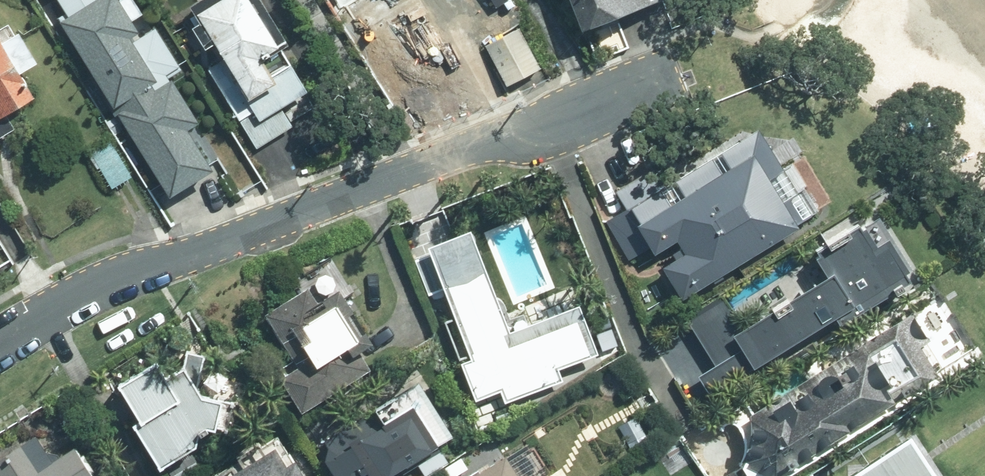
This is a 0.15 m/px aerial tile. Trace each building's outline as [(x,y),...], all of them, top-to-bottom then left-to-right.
[(57,21),(165,193),(215,162),(112,0),(91,0),(57,21)] [(253,149),(317,110),(250,0),(199,0),(172,16),(253,149)] [(355,22),(389,0),(341,0),(355,22)] [(571,33),(660,6),(658,0),(561,0),(571,33)] [(517,27),(486,41),(505,86),(537,73),(517,27)] [(34,102),(0,46),(0,123),(34,102)] [(756,110),(598,204),(631,259),(667,238),(676,253),(659,263),(678,295),(818,212),(756,110)] [(108,142),(88,155),(110,191),(131,178),(108,142)] [(665,327),(707,397),(912,276),(873,209),(818,242),(835,271),(739,327),(720,295),(665,327)] [(455,217),(405,236),(474,413),(603,363),(576,295),(497,325),(455,217)] [(385,355),(333,273),(260,319),(292,371),(275,382),(294,412),(385,355)] [(742,405),(733,459),(743,475),(765,475),(923,376),(885,315),(742,405)] [(152,366),(109,388),(149,469),(197,445),(209,400),(188,394),(176,366),(159,374),(152,366)] [(315,446),(337,475),(389,475),(437,442),(397,386),(315,446)] [(279,432),(204,475),(305,475),(279,432)] [(441,475),(526,475),(500,437),(441,475)] [(852,475),(927,475),(904,442),(852,475)] [(0,461),(0,475),(87,475),(69,446),(42,463),(31,443),(0,461)]
